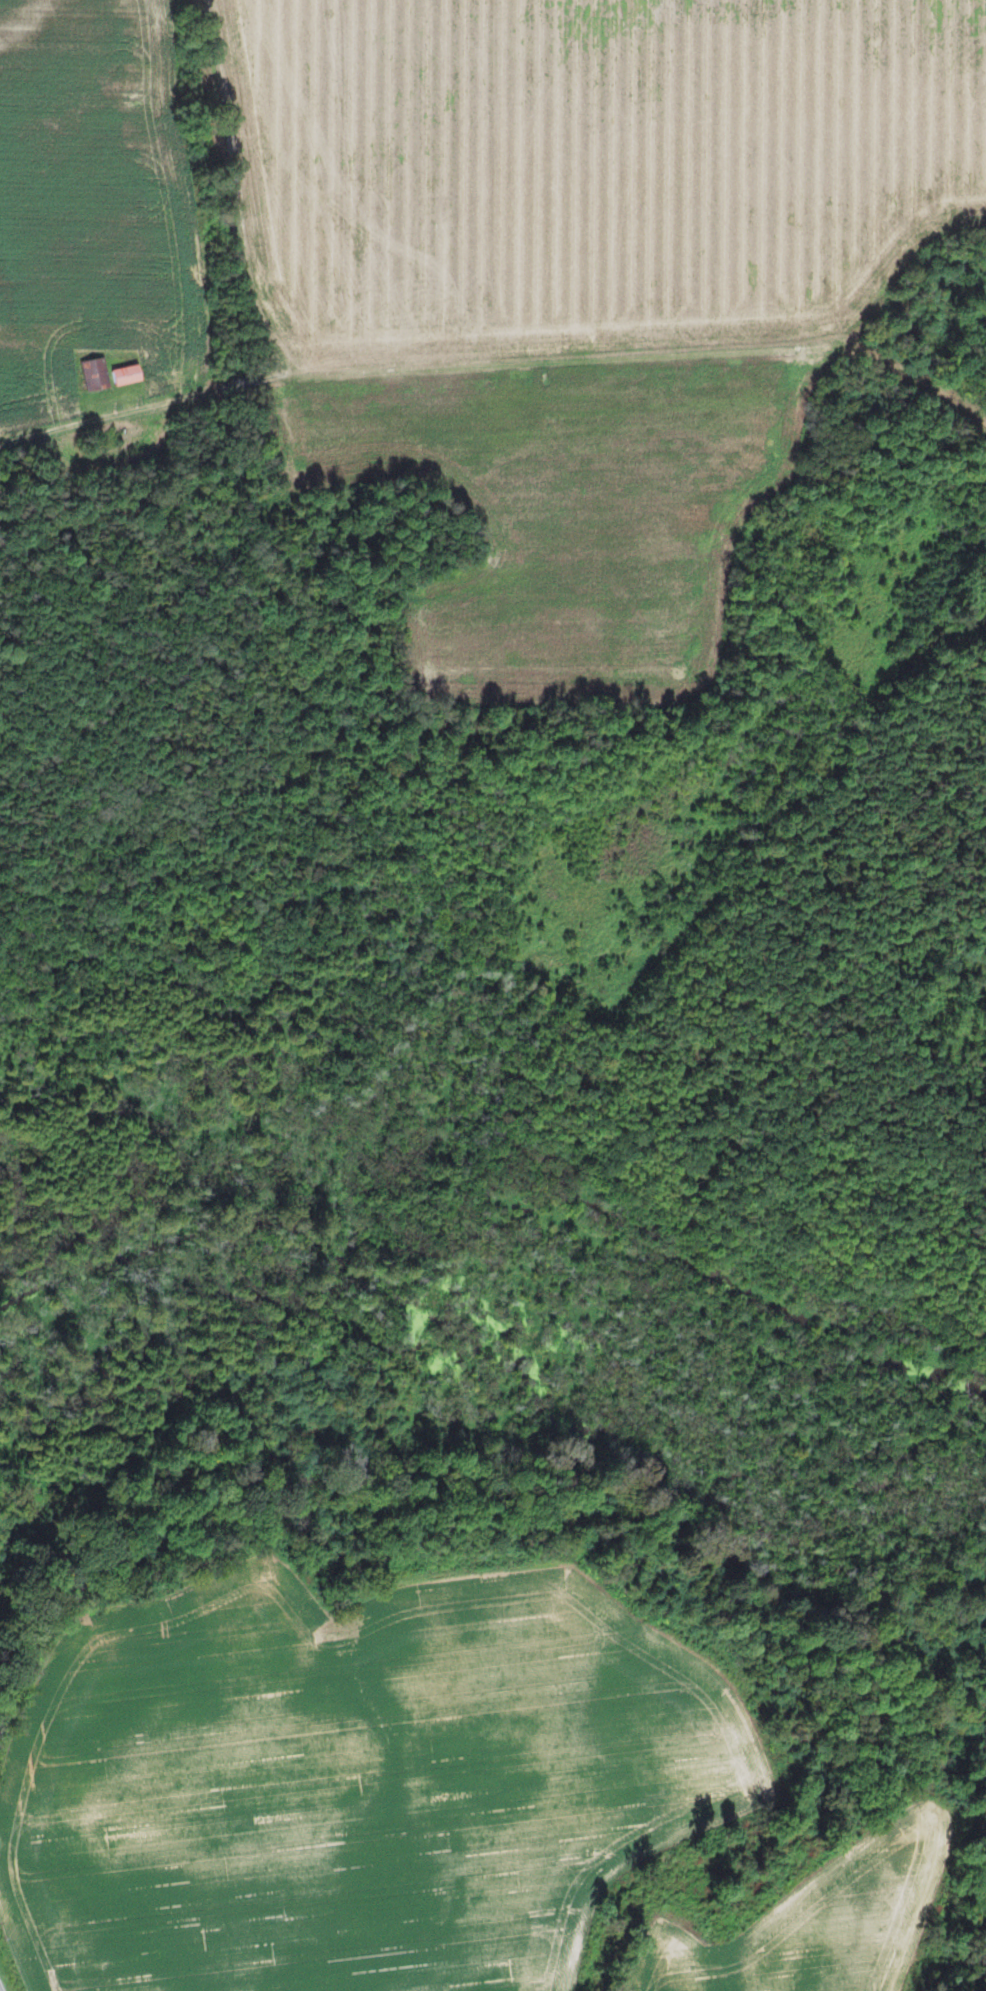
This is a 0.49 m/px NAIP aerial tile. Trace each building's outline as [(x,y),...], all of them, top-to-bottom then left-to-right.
[(77,360),(84,391),(104,386),(97,356),(77,360)] [(110,386),(135,378),(131,363),(105,371),(110,386)]
